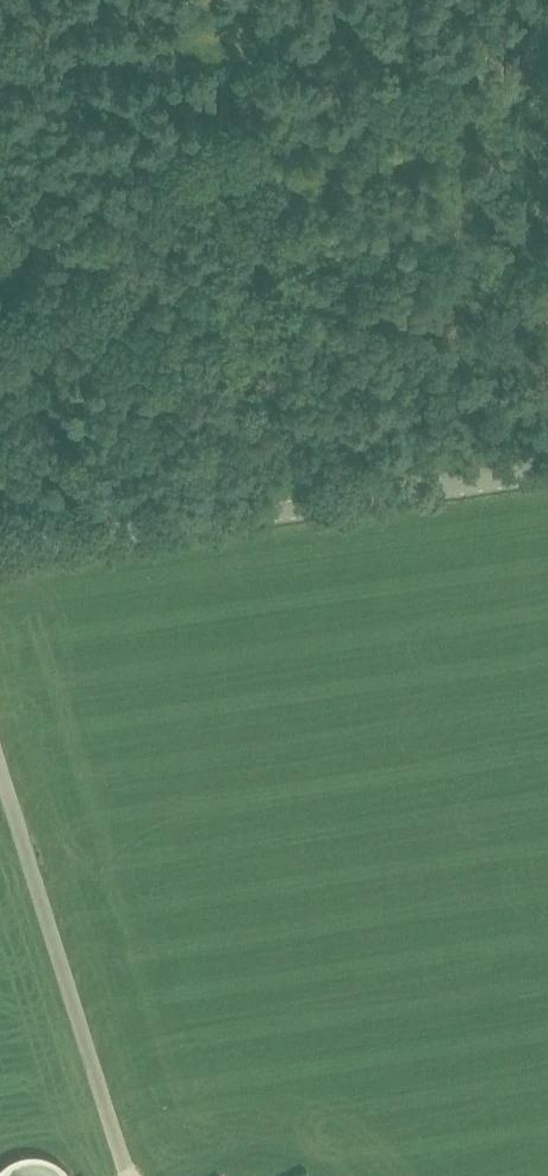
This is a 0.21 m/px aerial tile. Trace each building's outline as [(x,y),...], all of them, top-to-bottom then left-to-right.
[(72,1173),(69,1170),(67,1167),(64,1165),(61,1162),(57,1160),(54,1158),(50,1156),(47,1155),(43,1154),(39,1154),(35,1153),(31,1153),(27,1154),(23,1154),(20,1156),(16,1157),(12,1159),(9,1161),(6,1163),(3,1165),(0,1168),(0,1175),(73,1175),(72,1173)]
